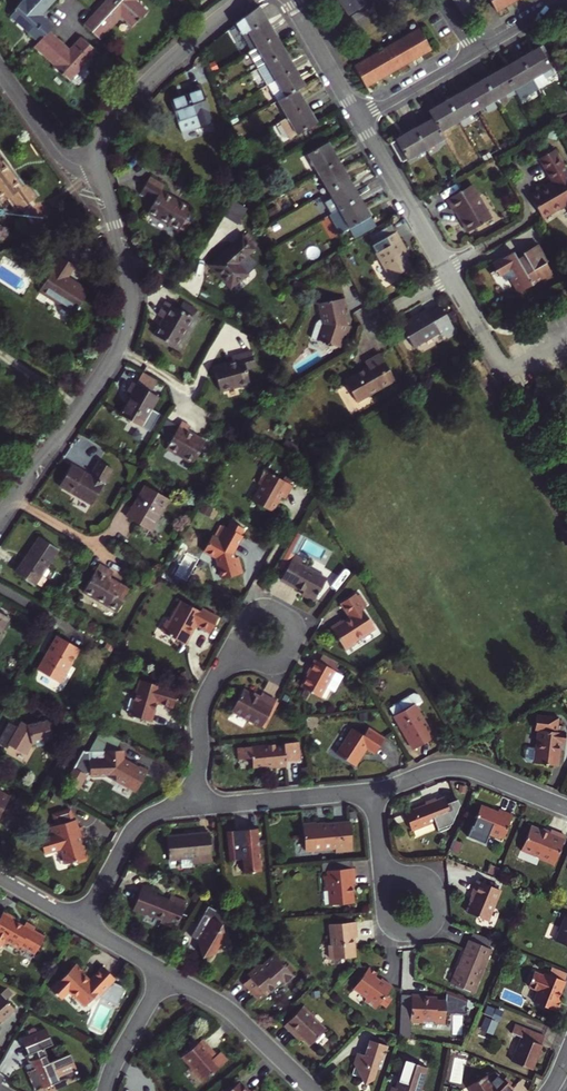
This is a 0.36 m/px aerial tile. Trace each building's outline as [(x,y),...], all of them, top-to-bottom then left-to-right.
[(48,21),(41,14),(54,0),(22,0),(14,9),(15,10),(12,12),(26,25),(23,28),(38,42),(49,30),(53,25),(48,21)] [(93,14),(83,24),(100,40),(121,17),(124,14),(134,24),(136,22),(138,23),(148,12),(136,1),(137,0),(105,0),(93,14)] [(346,13),(365,0),(337,0),(346,13)] [(475,3),(473,0),(465,0),(457,5),(462,12),(475,3)] [(495,12),(512,2),(510,0),(488,0),(495,12)] [(479,10),(475,3),(462,12),(467,19),(479,10)] [(251,51),(276,37),(259,8),(260,7),(259,6),(257,7),(236,25),(251,51)] [(69,49),(49,30),(38,42),(34,46),(54,65),(53,67),(64,77),(65,75),(67,78),(80,64),(83,67),(97,52),(80,37),(73,44),(69,49)] [(430,49),(420,30),(403,40),(414,58),(430,49)] [(285,53),(276,37),(251,51),(248,52),(258,68),(266,64),(285,53)] [(387,49),(398,68),(414,58),(403,40),(387,49)] [(538,48),(520,58),(532,78),(540,73),(544,79),(553,73),(538,48)] [(387,49),(372,58),(382,78),(398,68),(387,49)] [(285,53),(266,64),(258,68),(267,85),(294,69),(285,53)] [(382,78),(372,58),(354,68),(365,87),(382,78)] [(520,58),(501,69),(513,89),(532,78),(520,58)] [(294,69),(267,85),(277,101),(296,90),(304,85),(294,69)] [(506,99),(515,94),(513,89),(501,69),(483,80),(494,100),(503,94),(506,99)] [(483,80),(465,91),(476,110),(494,100),(483,80)] [(169,100),(178,123),(181,121),(183,129),(199,124),(200,126),(212,122),(208,111),(209,111),(200,84),(189,88),(191,93),(169,100)] [(306,107),(296,90),(277,101),(286,118),(306,107)] [(476,110),(465,91),(447,101),(458,120),(476,110)] [(458,120),(447,101),(429,112),(433,119),(440,131),(458,120)] [(306,107),(286,118),(296,134),(316,123),(306,107)] [(433,119),(415,129),(426,149),(444,138),(440,131),(433,119)] [(415,129),(389,144),(400,164),(426,149),(415,129)] [(307,154),(317,172),(337,161),(327,143),(307,154)] [(566,198),(566,171),(555,151),(540,159),(554,183),(555,185),(549,189),(547,186),(530,197),(540,212),(549,207),(549,208),(566,198)] [(9,197),(18,210),(36,197),(26,183),(21,187),(0,156),(0,203),(9,197)] [(317,172),(328,191),(348,179),(337,161),(317,172)] [(154,201),(149,211),(179,229),(185,218),(190,207),(178,200),(176,202),(171,199),(172,196),(161,190),(164,185),(150,176),(140,193),(154,201)] [(325,201),(331,214),(332,213),(339,209),(359,198),(348,179),(328,191),(332,197),(325,201)] [(492,218),(472,185),(447,199),(455,214),(459,211),(463,219),(461,220),(468,232),(492,218)] [(359,198),(339,209),(350,228),(369,217),(359,198)] [(549,208),(552,213),(565,205),(566,208),(566,198),(549,208)] [(235,200),(227,215),(240,222),(248,207),(235,200)] [(549,208),(540,213),(543,218),(552,213),(549,208)] [(185,218),(179,229),(185,232),(191,222),(185,218)] [(388,226),(372,236),(376,243),(392,234),(388,226)] [(243,235),(253,247),(256,246),(246,233),(243,235)] [(403,250),(393,233),(392,234),(376,243),(373,245),(390,277),(409,266),(400,252),(403,250)] [(242,234),(209,264),(231,289),(255,268),(246,257),(255,250),(253,247),(243,235),(242,234)] [(495,270),(496,272),(498,276),(501,274),(505,282),(509,279),(517,293),(537,282),(536,280),(540,278),(541,280),(552,273),(546,263),(547,262),(537,244),(522,253),(524,256),(517,260),(512,251),(492,264),(495,270)] [(22,260),(30,265),(35,257),(27,253),(22,260)] [(74,313),(89,291),(67,277),(74,265),(60,256),(38,291),(74,313)] [(318,341),(337,348),(342,336),(345,337),(348,327),(345,327),(341,328),(340,322),(343,320),(341,309),(346,308),(344,299),(317,304),(321,324),(323,324),(318,341)] [(193,317),(179,309),(165,302),(157,316),(163,320),(153,335),(175,348),(193,317)] [(179,309),(193,317),(195,314),(181,306),(179,309)] [(438,334),(424,310),(416,315),(417,317),(412,320),(411,319),(398,326),(411,349),(438,334)] [(256,367),(251,350),(228,357),(230,362),(212,367),(219,392),(250,383),(245,369),(256,367)] [(365,369),(342,382),(354,403),(392,381),(378,355),(361,364),(365,369)] [(136,385),(132,382),(127,391),(132,394),(119,415),(140,427),(157,397),(150,393),(158,379),(144,371),(136,385)] [(187,430),(190,426),(181,421),(165,447),(193,463),(206,441),(187,430)] [(91,504),(112,468),(99,461),(90,475),(71,465),(59,486),(91,504)] [(284,498),(292,485),(263,469),(256,483),(259,484),(251,500),(271,512),(280,496),(284,498)] [(168,499),(144,486),(126,516),(150,530),(168,499)] [(227,527),(223,524),(222,526),(215,537),(212,535),(204,550),(216,557),(221,579),(241,573),(237,557),(233,558),(232,553),(242,535),(241,535),(244,529),(230,521),(227,527)] [(215,537),(222,526),(220,525),(215,535),(213,534),(212,535),(215,537)] [(301,595),(313,602),(326,577),(300,563),(302,560),(293,555),(303,537),(295,533),(276,568),(283,572),(279,580),(295,589),(296,587),(303,591),(301,595)] [(33,584),(56,550),(39,538),(16,572),(33,584)] [(116,610),(129,589),(110,577),(113,571),(99,563),(82,591),(116,610)] [(364,608),(355,593),(340,602),(349,616),(342,621),(341,620),(330,627),(345,650),(356,643),(355,640),(375,627),(362,609),(364,608)] [(209,632),(217,617),(202,609),(200,611),(181,601),(169,621),(167,620),(161,631),(184,643),(194,624),(209,632)] [(4,615),(0,612),(0,631),(1,632),(9,618),(4,615)] [(59,683),(79,648),(57,635),(37,670),(59,683)] [(300,687),(320,697),(326,686),(333,690),(341,674),(333,669),(337,663),(322,654),(318,661),(315,659),(300,687)] [(173,706),(177,690),(140,680),(130,716),(150,721),(156,701),(173,706)] [(261,693),(260,695),(258,698),(252,694),(242,689),(231,710),(261,726),(275,700),(261,693)] [(413,750),(432,737),(415,706),(422,702),(417,694),(411,693),(388,707),(413,750)] [(535,729),(538,730),(534,763),(557,765),(559,753),(556,752),(558,741),(564,742),(565,733),(555,731),(556,725),(558,725),(559,717),(536,715),(535,729)] [(47,719),(25,724),(20,721),(16,727),(8,722),(0,735),(0,744),(5,748),(8,744),(26,755),(32,744),(52,739),(47,719)] [(373,753),(384,737),(368,726),(363,734),(351,728),(335,752),(354,765),(366,748),(373,753)] [(110,733),(106,741),(120,748),(124,741),(110,733)] [(299,759),(298,741),(283,742),(283,745),(274,746),(274,743),(236,747),(237,758),(251,757),(252,767),(265,766),(265,768),(286,766),(285,760),(299,759)] [(135,791),(146,771),(139,767),(138,768),(123,760),(122,750),(89,751),(90,775),(104,775),(115,782),(116,781),(135,791)] [(10,797),(0,791),(0,814),(10,797)] [(453,807),(451,801),(443,804),(441,801),(431,805),(431,808),(406,818),(412,835),(440,823),(446,835),(456,831),(466,807),(464,803),(453,807)] [(503,838),(512,814),(498,808),(497,811),(480,804),(470,831),(472,834),(485,840),(488,834),(498,839),(499,836),(503,838)] [(47,826),(49,836),(39,838),(43,852),(61,848),(64,864),(74,861),(78,863),(85,861),(88,857),(84,844),(82,845),(80,838),(84,837),(81,826),(78,827),(75,819),(71,820),(68,809),(52,813),(54,824),(47,826)] [(352,849),(349,823),(316,826),(316,823),(302,824),(304,850),(334,847),(335,851),(352,849)] [(554,863),(565,836),(547,828),(546,832),(527,825),(518,847),(539,855),(538,857),(554,863)] [(260,858),(257,828),(238,829),(239,843),(226,844),(228,859),(241,858),(242,873),(261,871),(261,866),(262,865),(262,859),(260,858)] [(212,861),(209,832),(166,836),(168,859),(180,858),(181,868),(193,867),(192,862),(212,861)] [(355,883),(354,867),(326,870),(327,875),(321,875),(323,890),(328,890),(329,904),(353,902),(351,883),(355,883)] [(487,921),(501,890),(477,880),(471,894),(474,895),(467,912),(487,921)] [(177,927),(187,900),(171,894),(169,899),(156,895),(158,890),(142,884),(133,909),(147,914),(149,912),(162,917),(161,921),(177,927)] [(209,906),(204,914),(191,936),(193,937),(199,941),(199,944),(203,956),(214,953),(218,945),(227,943),(222,924),(227,915),(217,909),(216,910),(209,906)] [(2,912),(0,916),(0,944),(2,945),(5,940),(18,948),(19,945),(34,953),(44,936),(32,930),(34,927),(25,922),(22,926),(15,922),(16,920),(2,912)] [(564,916),(554,940),(566,946),(566,917),(564,916)] [(356,936),(355,922),(329,924),(331,944),(328,944),(329,959),(354,956),(352,937),(356,936)] [(473,993),(491,949),(469,939),(451,983),(473,993)] [(256,967),(253,970),(253,976),(250,980),(243,987),(258,1001),(265,995),(267,997),(281,982),(284,984),(292,976),(271,955),(259,967),(256,967)] [(75,965),(52,990),(61,998),(68,991),(86,1006),(94,998),(96,1000),(99,996),(121,1004),(127,988),(113,982),(116,979),(103,967),(91,981),(83,974),(85,973),(75,965)] [(377,973),(369,967),(352,991),(376,1008),(392,987),(381,978),(379,980),(374,977),(377,973)] [(558,996),(565,980),(544,972),(544,974),(533,970),(528,983),(539,988),(534,1000),(557,1009),(562,997),(558,996)] [(403,992),(400,1009),(408,1010),(411,993),(403,992)] [(0,993),(0,1020),(14,1007),(0,993)] [(447,1022),(447,1000),(437,999),(437,997),(420,996),(420,994),(411,994),(410,1022),(423,1022),(423,1019),(436,1019),(436,1022),(447,1022)] [(482,1030),(497,1034),(504,1008),(489,1004),(482,1030)] [(297,1032),(303,1037),(310,1044),(325,1028),(312,1017),(313,1016),(301,1005),(283,1025),(294,1035),(297,1032)] [(541,1043),(545,1035),(514,1023),(511,1031),(522,1036),(513,1059),(533,1067),(543,1043),(541,1043)] [(82,1075),(70,1051),(47,1061),(44,1055),(46,1054),(43,1047),(52,1043),(45,1029),(21,1041),(27,1054),(24,1055),(28,1063),(32,1062),(33,1066),(31,1067),(25,1065),(37,1090),(55,1083),(58,1073),(64,1071),(66,1077),(72,1079),(82,1075)] [(299,1041),(303,1037),(297,1032),(294,1035),(299,1041)] [(382,1064),(387,1045),(370,1039),(365,1054),(363,1054),(361,1058),(356,1059),(356,1065),(354,1072),(362,1075),(364,1079),(369,1080),(375,1078),(378,1066),(380,1066),(381,1064),(382,1064)] [(204,1083),(229,1062),(222,1054),(218,1057),(214,1053),(216,1052),(205,1040),(202,1043),(199,1041),(191,1048),(193,1050),(184,1058),(193,1068),(192,1069),(204,1083)] [(426,1066),(404,1059),(395,1086),(391,1085),(389,1090),(418,1090),(426,1066)] [(486,1074),(467,1084),(471,1090),(508,1090),(511,1088),(499,1075),(491,1083),(486,1074)] [(240,1082),(229,1090),(247,1090),(240,1082)]
